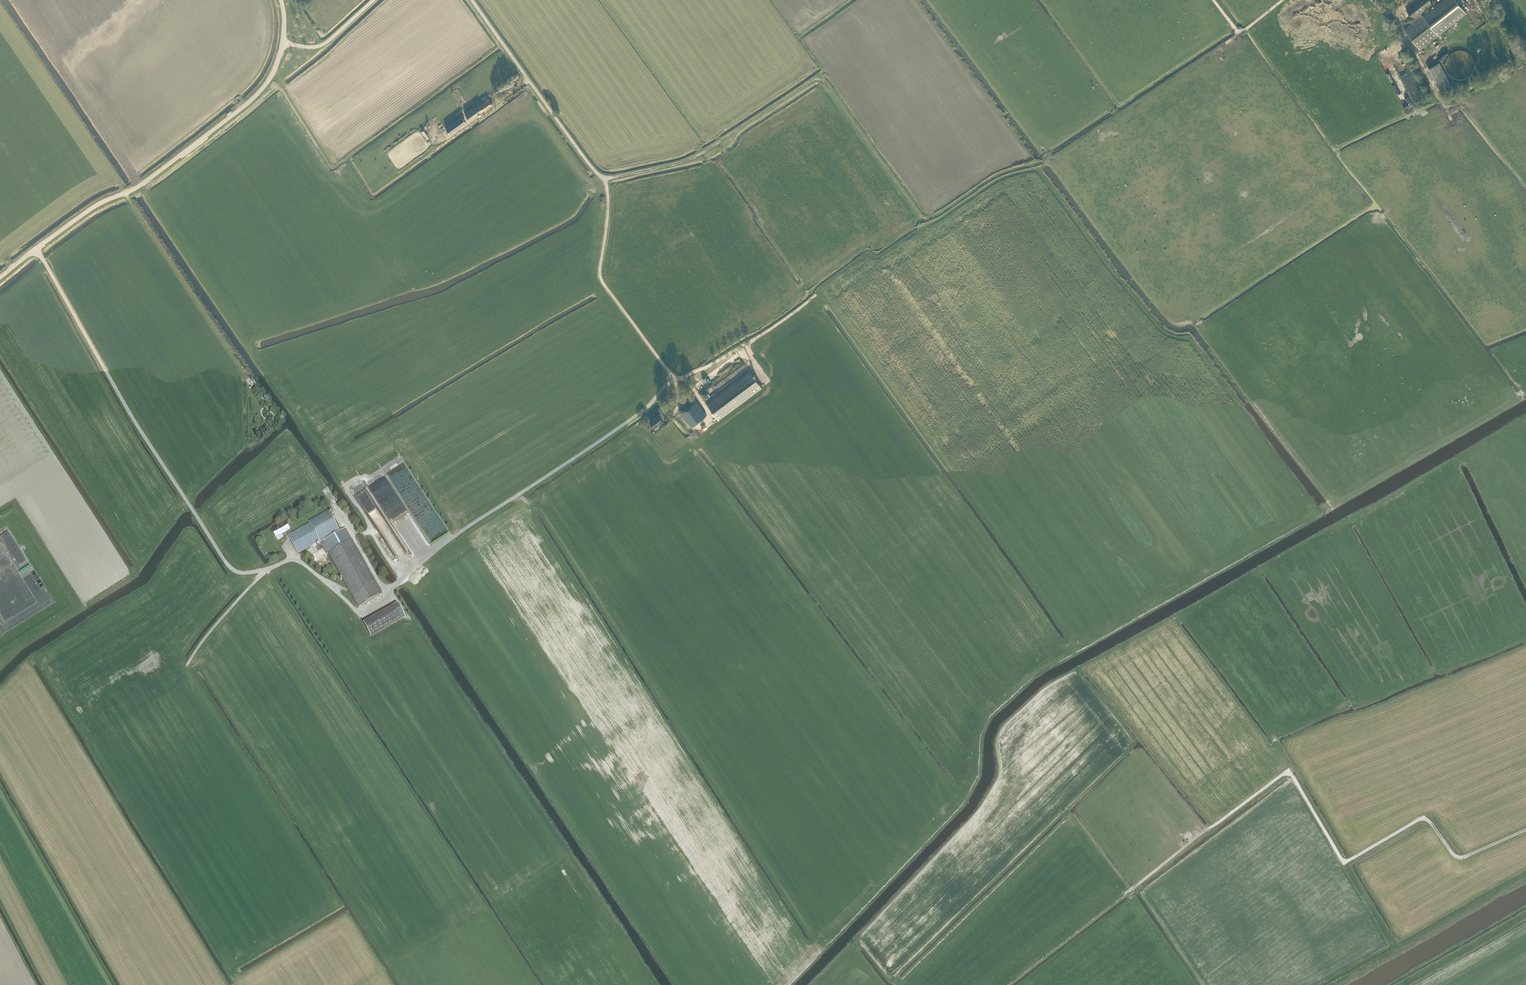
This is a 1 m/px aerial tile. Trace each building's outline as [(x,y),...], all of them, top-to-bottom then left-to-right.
[(1433,3),(1431,0),(1419,0),(1407,10),(1414,19),(1415,20),(1420,16),(1421,17),(1405,29),(1420,49),(1438,35),(1466,13),(1456,0),(1442,0),(1435,6),(1425,13),(1423,11),(1433,3)] [(1391,35),(1378,42),(1378,43),(1376,44),(1375,44),(1380,51),(1395,43),(1391,35)] [(1453,58),(1452,59),(1452,61),(1453,63),(1453,65),(1454,66),(1455,68),(1456,69),(1457,70),(1458,71),(1459,72),(1461,73),(1463,74),(1464,74),(1466,74),(1468,74),(1469,74),(1471,74),(1473,73),(1474,72),(1476,71),(1477,70),(1478,69),(1479,67),(1480,66),(1480,64),(1481,62),(1481,61),(1481,59),(1481,57),(1480,56),(1479,54),(1479,53),(1478,51),(1476,50),(1475,49),(1474,48),(1472,47),(1471,47),(1469,46),(1467,46),(1466,46),(1464,46),(1462,47),(1461,47),(1459,48),(1458,49),(1456,50),(1455,52),(1454,53),(1454,54),(1453,56),(1453,58)] [(1451,85),(1440,62),(1429,68),(1440,91),(1451,85)] [(1422,93),(1413,97),(1415,102),(1425,98),(1422,93)] [(1403,110),(1412,108),(1410,99),(1408,100),(1408,95),(1401,97),(1403,110)] [(488,107),(493,104),(489,99),(480,106),(479,104),(475,107),(465,114),(470,120),(474,117),(481,112),(483,111),(488,107)] [(463,115),(446,126),(450,132),(467,121),(463,115)] [(428,138),(433,134),(427,126),(422,130),(428,138)] [(719,420),(762,387),(750,371),(706,403),(719,420)] [(262,393),(257,385),(256,384),(254,386),(255,388),(253,389),(255,392),(257,391),(259,395),(262,393)] [(679,409),(692,426),(706,416),(693,398),(679,409)] [(663,421),(660,418),(662,416),(660,414),(658,415),(650,421),(655,428),(663,421)] [(264,437),(262,435),(268,430),(266,428),(267,427),(266,425),(257,432),(262,439),(264,437)] [(373,502),(366,506),(371,515),(378,511),(373,502)] [(352,539),(347,542),(341,530),(340,531),(328,510),(309,521),(310,523),(291,533),(289,529),(290,529),(286,522),(272,530),(276,537),(286,531),(288,535),(298,553),(319,540),(320,542),(326,554),(329,552),(349,587),(360,607),(382,594),(371,575),(352,539)] [(442,519),(440,520),(446,532),(449,530),(442,519)] [(416,525),(426,544),(433,540),(427,529),(424,530),(420,523),(416,525)] [(27,562),(8,532),(1,536),(19,566),(27,562)] [(17,571),(20,575),(32,567),(29,563),(17,571)] [(15,572),(12,573),(18,586),(21,585),(15,572)] [(401,618),(394,605),(390,607),(363,622),(370,635),(401,618)]
